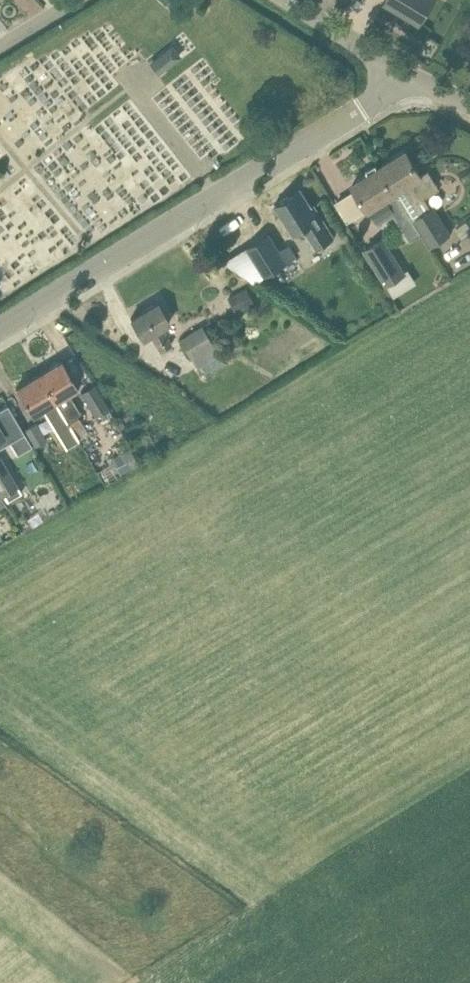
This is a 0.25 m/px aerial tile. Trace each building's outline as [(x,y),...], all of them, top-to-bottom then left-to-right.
[(386,0),(407,12),(408,16),(414,20),(418,19),(421,21),(433,0),(386,0)] [(422,232),(431,246),(451,234),(434,206),(432,207),(424,195),(437,186),(427,170),(422,173),(407,148),(381,165),(422,232)] [(401,245),(422,232),(381,165),(353,182),(369,207),(370,207),(380,223),(395,214),(403,225),(393,231),(401,245)] [(276,202),(295,233),(304,227),(316,247),(335,236),(315,203),(312,205),(304,192),(296,197),(293,192),(276,202)] [(289,244),(281,249),(270,231),(225,259),(255,281),(296,256),(289,244)] [(393,281),(407,272),(384,236),(363,249),(386,285),(388,284),(393,281)] [(395,296),(401,292),(393,281),(388,284),(395,296)] [(239,291),(246,307),(255,303),(247,287),(239,291)] [(131,317),(136,325),(144,337),(151,333),(161,350),(172,343),(162,326),(171,321),(158,300),(131,317)] [(180,338),(197,367),(201,364),(207,373),(225,362),(202,325),(180,338)] [(62,358),(39,372),(78,437),(89,430),(78,413),(80,411),(69,392),(79,386),(62,358)] [(16,386),(22,395),(33,413),(46,406),(68,443),(78,437),(39,372),(16,386)] [(102,427),(116,419),(96,383),(82,391),(102,427)] [(5,433),(9,440),(25,431),(9,403),(0,408),(0,436),(5,433)] [(35,445),(46,439),(36,421),(25,427),(35,445)] [(132,447),(112,457),(120,471),(139,460),(132,447)] [(0,454),(0,494),(0,495),(19,485),(1,453),(0,454)]
